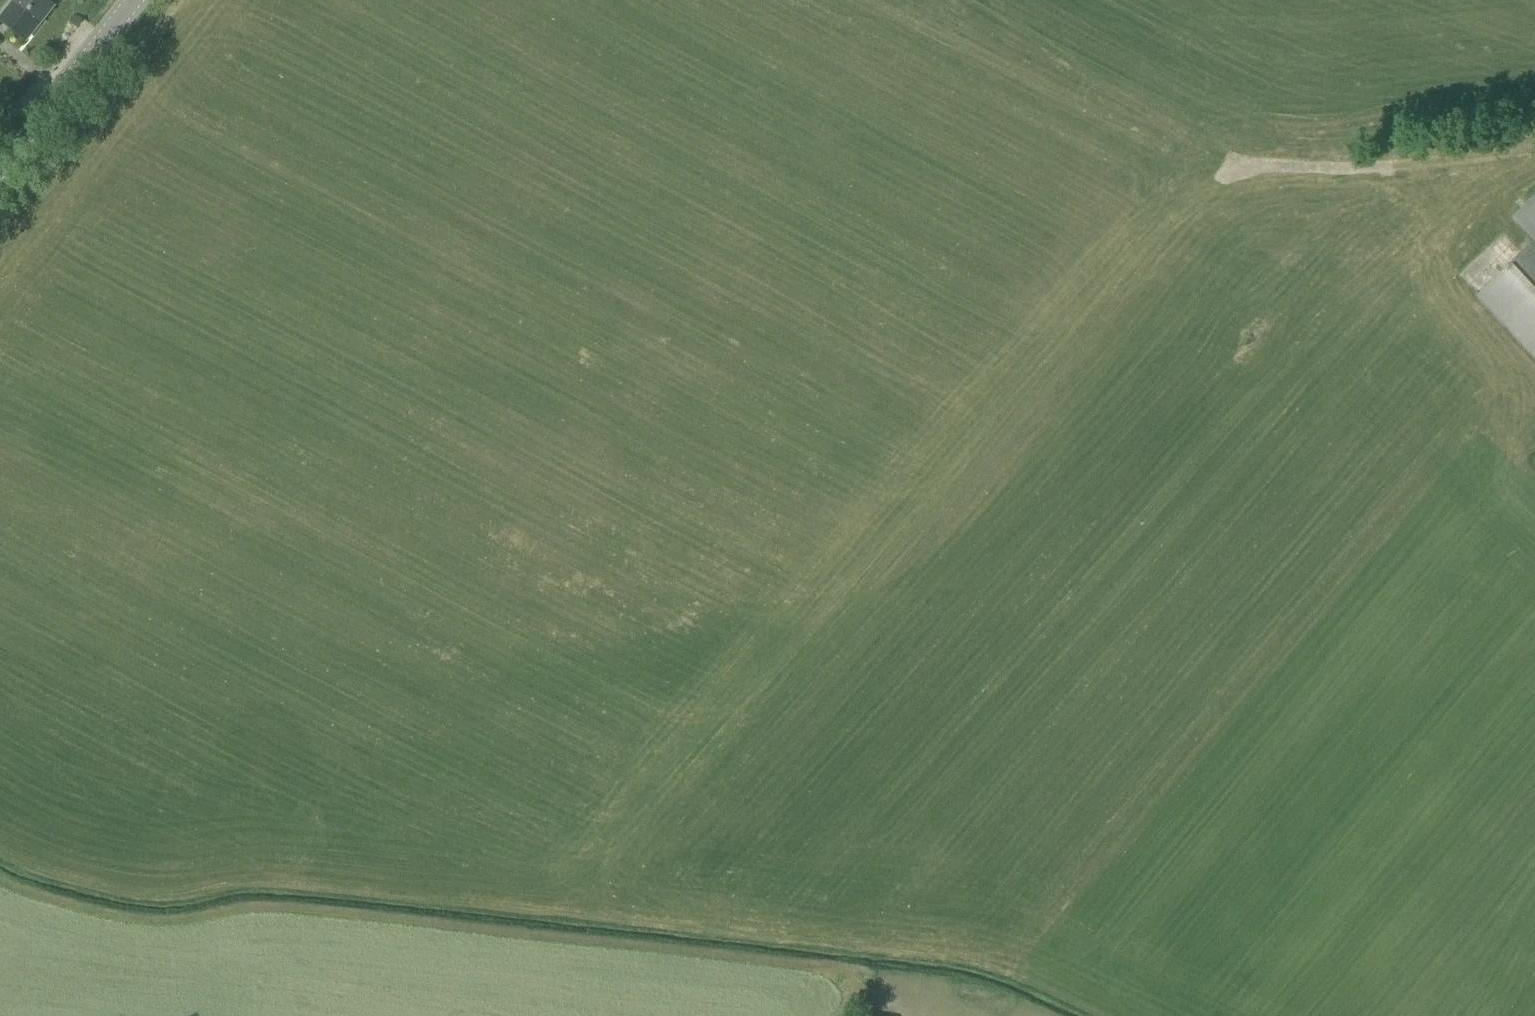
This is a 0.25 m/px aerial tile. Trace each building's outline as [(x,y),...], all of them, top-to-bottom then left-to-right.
[(54,6),(47,0),(14,0),(0,18),(0,20),(26,41),(54,6)] [(1512,218),(1533,241),(1475,296),(1534,359),(1534,196),(1512,218)]
